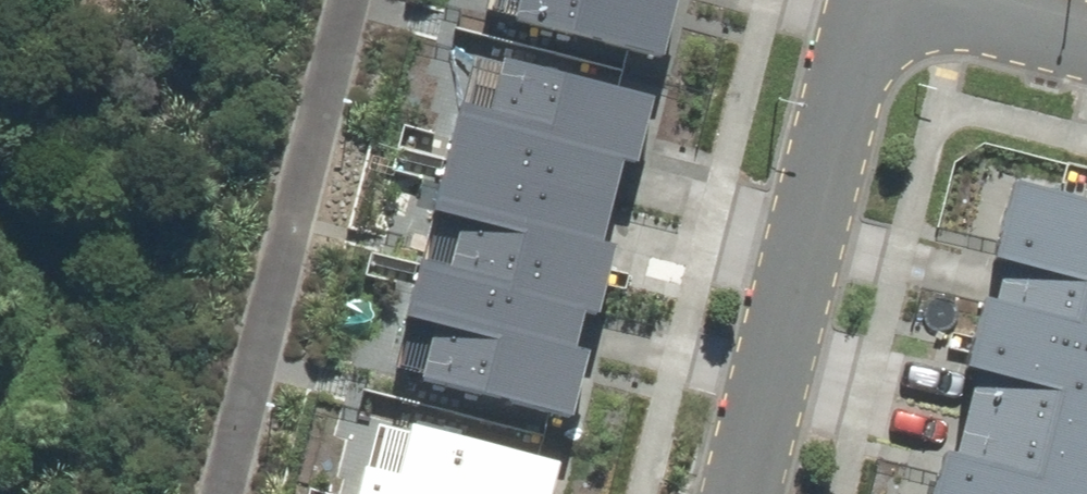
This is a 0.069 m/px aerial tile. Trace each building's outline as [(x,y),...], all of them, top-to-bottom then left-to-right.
[(517,12),(671,49),(684,0),(520,0),(517,12)] [(464,87),(449,147),(611,189),(621,153),(638,158),(657,88),(503,48),(491,93),(464,87)] [(461,213),(449,260),(584,295),(602,300),(621,231),(602,226),(611,189),(449,147),(433,206),(461,213)] [(1006,294),(1086,314),(1086,192),(1016,174),(997,250),(1016,255),(1006,294)] [(434,319),(422,367),(556,401),(578,407),(595,339),(574,334),(584,295),(449,260),(421,253),(406,312),(434,319)] [(977,408),(1086,436),(1086,314),(1006,294),(987,289),(969,355),(989,360),(977,408)] [(934,493),(1086,493),(1086,436),(977,408),(965,454),(945,449),(934,493)] [(359,493),(536,493),(547,448),(416,416),(403,468),(368,460),(359,493)]
